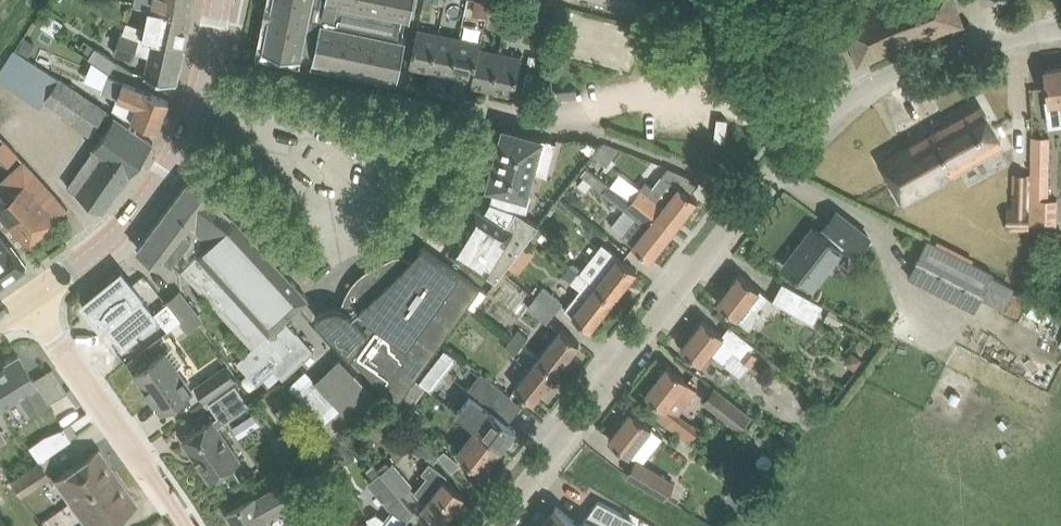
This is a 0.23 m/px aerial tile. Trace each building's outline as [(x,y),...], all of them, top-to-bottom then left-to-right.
[(192,15),(194,0),(137,0),(136,5),(150,8),(154,8),(192,15)] [(263,47),(302,55),(304,47),(315,50),(314,58),(399,75),(407,36),(399,34),(403,14),(411,16),(415,0),(273,0),(263,47)] [(963,23),(954,0),(894,0),(862,11),(878,55),(963,23)] [(126,25),(124,30),(153,40),(164,42),(165,41),(185,46),(192,15),(154,8),(150,8),(145,27),(133,23),(132,27),(126,25)] [(482,26),(484,19),(476,17),(474,24),(482,26)] [(153,40),(124,30),(122,29),(113,54),(131,59),(135,50),(150,55),(145,75),(177,82),(185,46),(165,41),(164,42),(153,40)] [(410,65),(431,70),(438,33),(418,29),(410,65)] [(459,38),(439,34),(438,33),(431,70),(452,74),(459,38)] [(25,37),(17,49),(26,55),(34,43),(25,37)] [(473,78),(479,48),(480,48),(481,42),(459,38),(452,74),(473,78)] [(116,60),(95,46),(88,57),(109,71),(116,60)] [(473,78),(472,85),(493,89),(501,52),(480,48),(479,48),(473,78)] [(0,72),(0,77),(41,103),(44,98),(76,119),(73,123),(90,134),(96,127),(104,115),(112,120),(103,132),(94,146),(95,147),(68,186),(87,199),(105,212),(139,163),(153,142),(135,130),(111,112),(15,50),(14,50),(2,69),(0,72)] [(515,94),(522,57),(501,52),(493,89),(515,94)] [(1060,99),(1060,68),(1046,70),(1050,101),(1060,99)] [(129,103),(123,116),(158,130),(170,101),(106,76),(100,92),(129,103)] [(981,106),(883,162),(903,198),(1002,142),(981,106)] [(504,128),(489,184),(495,186),(491,201),(527,211),(532,193),(527,192),(533,172),(542,138),(504,128)] [(1032,137),(1031,198),(1048,198),(1050,137),(1032,137)] [(602,142),(593,155),(606,164),(618,147),(602,142)] [(5,182),(0,186),(0,221),(24,249),(56,220),(55,218),(54,220),(36,200),(45,191),(23,166),(5,182)] [(624,208),(626,209),(612,228),(651,259),(674,229),(633,197),(631,199),(586,167),(581,173),(625,207),(624,208)] [(633,197),(674,229),(698,199),(691,194),(699,184),(688,175),(669,167),(653,187),(646,181),(633,197)] [(1010,208),(1010,228),(1028,229),(1030,175),(1014,175),(1013,198),(1015,198),(1014,208),(1010,208)] [(285,319),(309,298),(237,220),(217,202),(189,180),(139,248),(167,269),(172,262),(182,270),(182,269),(253,346),(237,361),(257,384),(274,368),(283,378),(314,350),(285,319)] [(570,207),(559,198),(556,203),(567,212),(570,207)] [(468,262),(496,278),(539,223),(516,209),(498,204),(491,215),(476,206),(449,251),(468,262)] [(857,252),(869,236),(837,211),(824,227),(831,232),(827,237),(817,230),(799,253),(796,250),(784,266),(811,287),(846,243),(857,252)] [(26,264),(0,228),(0,283),(26,264)] [(1001,307),(1014,283),(927,239),(909,276),(976,310),(982,297),(1001,307)] [(321,311),(316,315),(330,332),(380,385),(400,400),(404,395),(469,304),(481,288),(443,260),(440,259),(422,246),(411,258),(409,260),(405,258),(401,256),(396,257),(392,258),(370,270),(367,272),(364,276),(361,280),(360,284),(359,289),(363,298),(362,298),(365,302),(362,305),(353,313),(348,310),(343,308),(342,308),(338,307),(332,307),(327,308),(321,311)] [(637,269),(611,249),(588,278),(579,271),(585,263),(577,256),(570,265),(588,278),(595,285),(614,299),(637,269)] [(595,285),(588,278),(570,265),(563,273),(581,288),(565,309),(591,328),(614,299),(595,285)] [(144,334),(160,320),(122,273),(85,303),(123,351),(140,337),(137,335),(142,331),(144,334)] [(755,309),(767,294),(740,273),(717,301),(750,327),(761,313),(755,309)] [(773,299),(814,322),(824,304),(783,281),(773,299)] [(561,305),(542,288),(535,296),(555,312),(561,305)] [(180,320),(188,330),(201,319),(180,292),(166,302),(167,303),(180,320)] [(555,312),(535,296),(529,305),(547,321),(555,312)] [(154,313),(160,320),(168,330),(180,320),(167,303),(154,313)] [(681,347),(700,362),(711,349),(726,361),(734,351),(740,356),(731,368),(741,376),(758,354),(751,349),(755,344),(730,325),(723,333),(704,318),(681,347)] [(580,342),(561,328),(538,357),(557,372),(580,342)] [(519,329),(506,346),(514,353),(515,352),(528,336),(519,329)] [(444,344),(419,375),(433,386),(458,355),(444,344)] [(166,409),(193,390),(177,368),(183,363),(172,347),(151,363),(146,362),(140,366),(140,370),(136,373),(155,401),(159,399),(166,409)] [(16,353),(0,363),(0,405),(19,394),(30,413),(66,391),(51,367),(33,379),(16,353)] [(515,387),(533,401),(557,372),(538,357),(515,387)] [(660,405),(653,414),(669,426),(690,442),(698,432),(677,415),(699,388),(668,364),(645,393),(660,405)] [(206,400),(237,378),(227,365),(196,386),(206,400)] [(347,365),(322,389),(347,417),(352,422),(378,398),(347,365)] [(295,378),(286,386),(330,433),(339,425),(347,417),(322,389),(304,370),(295,378)] [(457,410),(477,426),(503,447),(516,430),(507,422),(522,404),(481,372),(466,391),(470,393),(457,410)] [(183,441),(211,481),(241,460),(218,426),(250,405),(236,384),(208,402),(218,416),(183,441)] [(704,401),(738,427),(749,414),(714,387),(704,401)] [(400,400),(395,406),(410,423),(420,411),(413,403),(404,395),(400,400)] [(609,439),(626,452),(636,460),(628,473),(665,496),(674,482),(643,463),(664,435),(632,410),(609,439)] [(457,451),(484,471),(503,447),(477,426),(457,451)] [(356,456),(356,451),(342,429),(326,439),(341,460),(347,461),(356,456)] [(424,452),(428,456),(434,451),(419,434),(415,429),(405,438),(420,456),(424,452)] [(39,460),(53,449),(43,435),(28,445),(39,460)] [(97,449),(54,479),(69,500),(112,470),(97,449)] [(438,455),(439,457),(452,472),(461,464),(444,450),(438,455)] [(47,475),(37,461),(9,480),(19,494),(47,475)] [(393,462),(380,472),(400,495),(413,486),(393,462)] [(427,476),(414,493),(425,502),(423,503),(445,521),(465,495),(443,478),(447,474),(433,462),(424,473),(427,476)] [(135,502),(112,470),(69,500),(87,525),(101,525),(135,502)] [(369,482),(388,505),(400,495),(380,472),(369,482)] [(742,506),(749,491),(736,485),(729,500),(742,506)] [(247,503),(228,513),(234,525),(270,525),(267,521),(290,507),(279,486),(268,492),(267,491),(247,503)] [(540,525),(631,525),(634,522),(621,515),(622,513),(623,512),(599,500),(580,525),(573,519),(556,506),(540,525)] [(404,524),(407,521),(394,511),(382,525),(406,525),(404,524)] [(367,518),(368,521),(371,525),(382,525),(376,514),(367,518)]
